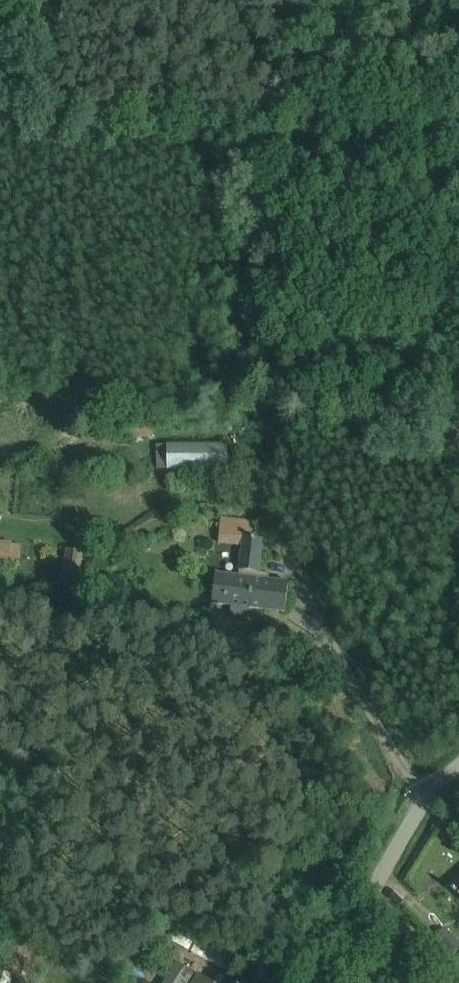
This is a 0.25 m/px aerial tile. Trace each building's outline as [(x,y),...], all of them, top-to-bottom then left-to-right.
[(154,418),(128,416),(126,438),(153,440),(154,418)] [(157,448),(157,470),(170,470),(170,471),(226,470),(225,446),(157,448)] [(221,520),(218,545),(241,547),(238,571),(239,572),(239,577),(216,574),(213,606),(231,608),(230,616),(249,618),(250,609),(285,614),(289,584),(266,581),(267,575),(260,574),(264,541),(252,540),(254,524),(221,520)] [(11,571),(12,543),(0,542),(0,571),(11,571)] [(65,550),(61,577),(81,579),(84,552),(65,550)] [(458,896),(458,879),(450,887),(453,890),(452,891),(455,894),(456,893),(458,896)] [(185,969),(176,982),(207,982),(185,969)]
